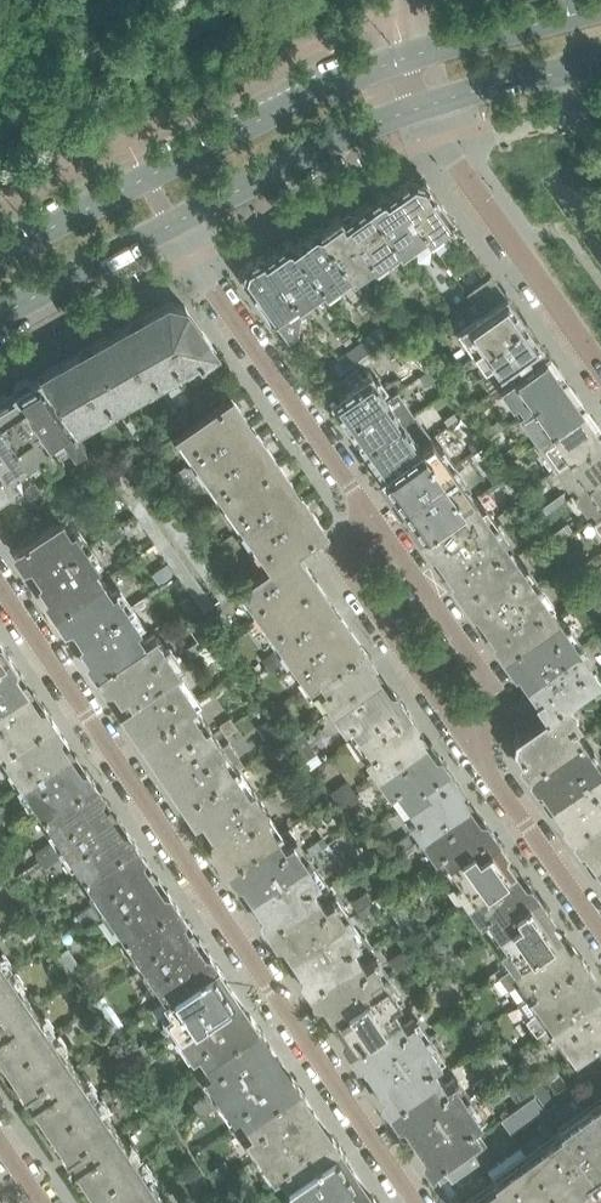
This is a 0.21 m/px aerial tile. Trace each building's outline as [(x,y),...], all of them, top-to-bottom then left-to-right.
[(456,223),(434,193),(425,180),(412,177),(393,190),(426,239),(437,254),(450,245),(442,233),(456,223)] [(426,239),(393,190),(386,195),(386,194),(380,193),(367,202),(366,201),(366,202),(399,252),(401,256),(426,239)] [(399,252),(366,202),(351,212),(347,212),(340,216),(372,264),(374,268),(399,252)] [(372,264),(340,216),(338,214),(319,228),(353,277),(372,264)] [(353,277),(319,228),(313,227),(292,242),(325,291),(327,295),(353,277)] [(325,291),(292,242),(285,241),(265,255),(301,308),(325,291)] [(301,308),(265,255),(262,252),(243,263),(240,275),(252,291),(288,343),(298,336),(303,310),(301,308)] [(454,332),(506,295),(491,274),(464,292),(471,303),(446,320),(454,332)] [(472,357),(523,321),(524,321),(506,295),(454,332),(472,357)] [(215,350),(185,306),(167,302),(88,347),(119,400),(192,359),(196,363),(215,350)] [(423,337),(436,327),(430,318),(417,329),(423,337)] [(548,356),(523,321),(472,357),(485,374),(494,368),(500,376),(528,356),(534,365),(544,358),(548,356)] [(375,340),(368,330),(358,337),(363,343),(366,347),(375,340)] [(372,356),(366,347),(363,343),(345,356),(353,367),(354,369),(372,356)] [(119,400),(88,347),(38,375),(72,426),(119,400)] [(353,367),(345,356),(339,360),(347,372),(353,367)] [(550,395),(561,387),(554,378),(556,376),(558,369),(552,361),(545,360),(544,358),(534,365),(499,389),(519,417),(540,402),(542,405),(551,398),(550,395)] [(405,362),(392,370),(396,376),(402,384),(403,385),(415,376),(405,362)] [(347,426),(385,399),(367,376),(362,380),(354,369),(353,367),(347,372),(322,390),(330,401),(329,401),(347,426)] [(72,426),(38,375),(30,379),(24,377),(14,383),(13,389),(13,390),(12,390),(59,458),(69,452),(71,453),(85,445),(72,426)] [(396,376),(384,384),(390,392),(402,384),(396,376)] [(189,398),(181,383),(175,387),(183,401),(189,398)] [(570,425),(568,420),(581,412),(579,409),(577,411),(573,404),(575,403),(576,395),(570,387),(564,388),(563,385),(561,387),(550,395),(551,398),(542,405),(540,402),(519,417),(537,443),(557,428),(561,431),(570,425)] [(183,401),(175,387),(168,391),(176,405),(183,401)] [(12,390),(0,398),(0,422),(29,464),(40,458),(45,466),(59,458),(12,390)] [(364,450),(402,423),(415,414),(414,413),(413,414),(397,391),(385,399),(347,426),(364,450)] [(220,502),(277,462),(230,396),(173,436),(194,466),(191,468),(184,465),(174,472),(184,486),(197,477),(195,476),(199,473),(220,502)] [(587,446),(598,436),(598,435),(596,437),(591,430),(593,428),(594,421),(588,413),(581,412),(568,420),(570,425),(561,431),(557,428),(537,443),(553,466),(551,468),(549,466),(532,478),(528,471),(511,484),(519,494),(556,469),(575,454),(579,456),(588,450),(587,446)] [(137,428),(129,413),(122,417),(130,432),(137,428)] [(380,473),(418,446),(430,438),(431,437),(415,414),(402,423),(364,450),(380,473)] [(482,443),(504,428),(498,419),(476,434),(477,436),(482,443)] [(0,422),(0,473),(9,487),(23,479),(18,471),(29,464),(0,422)] [(474,453),(484,445),(482,443),(477,436),(464,446),(470,455),(474,453)] [(599,437),(598,436),(587,446),(588,450),(579,456),(575,454),(556,469),(573,494),(593,480),(597,481),(600,478),(600,438),(599,437)] [(422,533),(473,498),(430,438),(418,446),(380,473),(422,533)] [(500,468),(513,460),(507,452),(495,460),(500,468)] [(73,478),(61,460),(54,464),(67,482),(73,478)] [(131,477),(142,469),(137,462),(126,470),(131,477)] [(293,549),(323,528),(277,462),(220,502),(266,566),(267,568),(293,549)] [(487,467),(486,474),(492,482),(503,474),(494,462),(487,467)] [(136,483),(146,476),(142,469),(131,477),(136,483)] [(108,483),(100,471),(85,481),(93,494),(108,483)] [(0,473),(0,493),(9,487),(0,473)] [(116,487),(126,479),(121,473),(120,473),(111,480),(112,482),(116,487)] [(140,490),(151,482),(146,476),(136,483),(140,490)] [(597,481),(593,480),(573,494),(591,520),(600,513),(600,478),(597,481)] [(120,493),(131,486),(126,479),(116,487),(120,493)] [(145,496),(156,489),(151,482),(140,490),(145,496)] [(125,500),(135,493),(131,486),(120,493),(125,500)] [(150,503),(160,495),(156,489),(145,496),(150,503)] [(544,514),(565,499),(561,492),(540,507),(544,514)] [(129,507),(140,499),(135,493),(125,500),(129,507)] [(155,509),(165,502),(160,495),(150,503),(155,509)] [(62,513),(50,496),(40,503),(52,520),(62,513)] [(464,593),(515,557),(473,498),(422,533),(464,593)] [(134,514),(145,506),(140,499),(129,507),(134,514)] [(159,516),(170,509),(165,502),(155,509),(159,516)] [(139,520),(150,512),(145,506),(134,514),(139,520)] [(513,507),(500,517),(503,521),(516,512),(513,507)] [(174,515),(170,509),(159,516),(164,523),(174,515)] [(143,527),(154,519),(150,512),(139,520),(143,527)] [(506,526),(519,517),(516,512),(503,521),(506,526)] [(591,520),(600,533),(600,513),(591,520)] [(169,529),(179,522),(174,515),(164,523),(169,529)] [(93,567),(97,564),(72,527),(68,530),(59,517),(45,527),(39,531),(25,541),(15,547),(16,548),(13,550),(22,563),(26,562),(39,582),(36,584),(54,610),(101,579),(93,567)] [(45,527),(39,518),(33,522),(39,531),(45,527)] [(103,535),(113,527),(107,518),(92,528),(99,538),(103,535)] [(148,534),(159,526),(154,519),(143,527),(148,534)] [(173,536),(184,528),(179,522),(169,529),(173,536)] [(557,544),(574,532),(567,523),(550,535),(557,544)] [(109,543),(122,533),(116,525),(113,527),(103,535),(109,543)] [(153,540),(164,532),(159,526),(148,534),(153,540)] [(25,541),(16,528),(7,534),(15,547),(25,541)] [(184,529),(174,535),(183,548),(193,541),(184,529)] [(168,540),(169,539),(164,532),(153,540),(154,543),(157,547),(158,547),(168,540)] [(225,548),(237,540),(231,532),(220,541),(225,548)] [(168,540),(158,547),(167,559),(177,553),(168,540)] [(230,556),(242,547),(237,540),(225,548),(230,556)] [(193,541),(183,548),(192,561),(202,554),(193,541)] [(577,546),(564,555),(573,569),(586,560),(577,546)] [(262,618),(315,580),(293,549),(267,568),(266,566),(239,585),(262,618)] [(569,564),(560,552),(552,557),(560,570),(569,564)] [(177,553),(167,559),(176,572),(186,565),(177,553)] [(202,554),(192,561),(201,574),(211,567),(202,554)] [(506,652),(557,616),(515,557),(464,593),(506,652)] [(569,564),(560,570),(569,583),(578,576),(573,570),(569,564)] [(186,565),(176,572),(185,585),(195,578),(186,565)] [(211,567),(201,574),(210,587),(220,580),(211,567)] [(195,578),(185,585),(194,598),(204,591),(195,578)] [(140,626),(127,607),(113,588),(109,590),(101,579),(54,610),(64,625),(67,624),(81,643),(78,646),(96,673),(143,640),(135,629),(140,626)] [(220,580),(210,587),(219,600),(221,598),(228,593),(220,580)] [(316,677),(360,645),(315,580),(262,618),(308,682),(316,677)] [(133,603),(146,594),(140,586),(128,595),(133,603)] [(204,591),(194,598),(202,611),(212,604),(204,591)] [(225,604),(236,596),(232,591),(228,593),(221,598),(225,604)] [(189,597),(179,603),(184,612),(194,607),(189,597)] [(582,689),(599,676),(557,616),(506,652),(548,712),(564,702),(571,697),(582,689)] [(170,671),(176,667),(180,673),(193,664),(190,660),(183,665),(182,663),(173,650),(167,653),(153,633),(143,640),(96,673),(104,685),(112,684),(127,707),(121,711),(140,738),(192,704),(170,671)] [(203,647),(197,640),(188,647),(193,654),(203,647)] [(378,679),(376,675),(374,673),(376,670),(370,667),(366,662),(370,659),(360,645),(316,677),(323,686),(317,689),(343,726),(349,722),(356,732),(379,716),(385,724),(406,710),(392,691),(386,690),(383,685),(382,679),(378,679)] [(265,664),(277,655),(273,650),(261,658),(265,664)] [(239,669),(227,652),(219,658),(230,675),(239,669)] [(28,686),(6,653),(0,657),(0,752),(50,718),(28,686)] [(269,671),(281,662),(277,655),(265,664),(269,671)] [(582,689),(571,697),(574,701),(585,693),(582,689)] [(530,770),(582,735),(575,725),(578,723),(564,702),(548,712),(514,736),(512,744),(512,745),(521,758),(520,761),(520,762),(525,769),(526,769),(529,769),(530,770)] [(226,745),(217,733),(208,720),(205,722),(192,704),(140,738),(184,803),(236,768),(243,763),(229,743),(226,745)] [(424,743),(421,740),(420,738),(421,734),(415,731),(412,726),(413,720),(406,710),(385,724),(379,716),(356,732),(368,750),(363,754),(388,790),(394,786),(407,804),(430,787),(424,778),(444,764),(438,755),(432,754),(428,750),(427,743),(424,743)] [(283,732),(272,716),(256,727),(268,745),(284,733),(283,732)] [(222,730),(233,723),(230,717),(218,725),(222,730)] [(71,750),(50,718),(0,752),(0,754),(41,814),(92,780),(71,750)] [(293,719),(280,727),(287,737),(300,729),(293,719)] [(226,736),(237,728),(233,723),(222,730),(226,736)] [(316,752),(300,729),(287,737),(303,760),(316,752)] [(582,735),(530,770),(531,772),(530,775),(535,783),(536,783),(539,783),(564,819),(563,822),(563,823),(568,830),(569,830),(573,830),(573,831),(600,812),(600,762),(582,735)] [(465,802),(466,799),(466,798),(460,795),(457,790),(459,785),(444,764),(424,778),(430,787),(407,804),(413,813),(408,817),(434,854),(440,850),(446,860),(470,843),(477,853),(497,839),(483,819),(477,819),(473,814),(472,807),(469,807),(465,802)] [(270,810),(261,798),(253,785),(249,788),(236,768),(184,803),(193,818),(197,816),(211,837),(208,839),(227,868),(280,833),(266,812),(270,810)] [(297,790),(290,779),(274,790),(281,801),(297,790)] [(134,842),(113,811),(92,780),(41,814),(82,876),(134,842)] [(334,804),(353,790),(346,780),(326,794),(334,804)] [(357,823),(346,807),(359,799),(353,790),(334,804),(350,828),(357,823)] [(573,831),(574,833),(573,836),(573,837),(578,844),(579,844),(582,844),(600,871),(600,812),(573,831)] [(319,879),(305,858),(339,836),(332,826),(317,837),(319,839),(306,848),(308,850),(302,854),(292,839),(286,842),(280,833),(227,868),(267,927),(320,892),(314,882),(319,879)] [(401,849),(410,842),(412,841),(409,835),(396,844),(401,849)] [(518,878),(517,871),(514,871),(510,866),(511,862),(505,859),(502,854),(504,849),(497,839),(477,853),(470,843),(446,860),(459,878),(453,881),(465,898),(457,904),(455,902),(443,911),(449,920),(462,911),(470,905),(479,918),(485,914),(497,932),(521,915),(514,906),(534,892),(528,883),(522,883),(518,878)] [(371,858),(359,841),(359,840),(349,847),(350,855),(358,866),(371,858)] [(39,861),(55,851),(50,842),(33,853),(39,861)] [(174,903),(154,872),(134,842),(82,876),(123,937),(174,903)] [(404,854),(414,848),(410,842),(401,849),(404,854)] [(43,867),(59,856),(55,851),(39,861),(43,867)] [(367,903),(371,900),(365,891),(349,902),(356,912),(367,903)] [(359,939),(346,919),(332,898),(326,901),(320,892),(267,927),(308,987),(360,952),(354,943),(359,939)] [(563,942),(563,935),(559,935),(555,930),(557,926),(550,923),(547,919),(549,913),(534,892),(514,906),(521,915),(497,932),(504,941),(498,945),(509,959),(500,966),(488,975),(494,984),(507,975),(504,970),(512,964),(524,981),(530,978),(537,988),(580,957),(571,944),(567,947),(563,942)] [(79,922),(95,911),(90,903),(74,915),(79,922)] [(215,963),(195,933),(174,903),(123,937),(164,998),(215,963)] [(360,918),(371,909),(367,903),(356,912),(360,918)] [(83,928),(99,916),(95,911),(79,922),(83,928)] [(80,966),(68,947),(60,952),(72,971),(80,966)] [(0,952),(0,977),(12,969),(0,952)] [(400,999),(386,979),(372,958),(367,961),(360,952),(308,987),(349,1048),(402,1013),(395,1003),(400,999)] [(461,963),(456,955),(444,962),(448,969),(461,963)] [(397,971),(410,963),(406,957),(393,965),(397,971)] [(597,984),(588,980),(584,974),(590,970),(580,957),(537,988),(536,989),(580,1052),(587,1046),(599,1037),(600,1036),(600,994),(599,995),(595,989),(597,984)] [(244,1014),(232,996),(221,979),(222,973),(215,963),(164,998),(171,1008),(164,1013),(168,1021),(189,1053),(195,1049),(203,1059),(256,1024),(250,1015),(244,1014)] [(12,969),(0,977),(0,1056),(5,1064),(53,1032),(46,1021),(12,969)] [(106,989),(93,970),(82,977),(95,996),(106,989)] [(119,1013),(108,995),(99,1001),(110,1019),(119,1013)] [(438,1061),(424,1041),(410,1019),(407,1021),(402,1013),(349,1048),(390,1109),(440,1075),(433,1065),(438,1061)] [(437,1032),(449,1025),(444,1017),(432,1025),(437,1032)] [(285,1074),(273,1056),(262,1039),(262,1034),(256,1024),(203,1059),(209,1069),(203,1073),(230,1114),(237,1110),(244,1121),(297,1085),(290,1075),(285,1074)] [(440,1037),(452,1029),(449,1025),(437,1032),(440,1037)] [(96,1095),(53,1032),(5,1064),(48,1127),(96,1095)] [(505,1040),(499,1044),(506,1054),(512,1050),(505,1040)] [(168,1083),(163,1076),(153,1075),(148,1078),(156,1091),(168,1083)] [(479,1121),(465,1100),(451,1080),(446,1084),(440,1075),(390,1109),(430,1169),(468,1142),(479,1134),(474,1125),(479,1121)] [(489,1084),(483,1076),(472,1085),(477,1092),(489,1084)] [(555,1101),(540,1079),(529,1087),(537,1098),(546,1108),(555,1101)] [(480,1097),(492,1089),(489,1084),(477,1092),(480,1097)] [(326,1135),(314,1118),(302,1100),(303,1095),(297,1085),(244,1121),(251,1130),(244,1134),(272,1174),(278,1170),(286,1182),(338,1146),(331,1136),(326,1135)] [(196,1108),(209,1099),(205,1093),(192,1103),(196,1108)] [(139,1159),(96,1095),(48,1127),(91,1191),(139,1159)] [(589,1107),(600,1123),(600,1098),(589,1107)] [(201,1116),(214,1106),(209,1099),(196,1108),(201,1116)] [(589,1107),(524,1154),(557,1200),(600,1168),(600,1123),(589,1107)] [(183,1117),(178,1108),(171,1113),(176,1122),(183,1117)] [(512,1111),(499,1120),(507,1130),(519,1121),(512,1111)] [(490,1149),(479,1134),(468,1142),(477,1154),(487,1169),(493,1165),(484,1153),(490,1149)] [(468,1142),(430,1169),(439,1181),(445,1177),(477,1154),(468,1142)] [(357,1181),(343,1161),(344,1155),(338,1146),(286,1182),(292,1191),(286,1195),(291,1202),(377,1202),(372,1197),(367,1196),(357,1181)] [(524,1154),(492,1178),(458,1202),(553,1202),(557,1200),(524,1154)] [(139,1159),(91,1191),(99,1202),(169,1202),(139,1159)] [(232,1173),(224,1161),(209,1171),(217,1183),(232,1173)] [(242,1177),(254,1168),(250,1161),(237,1170),(242,1177)] [(481,1167),(469,1175),(477,1187),(489,1179),(481,1167)]
